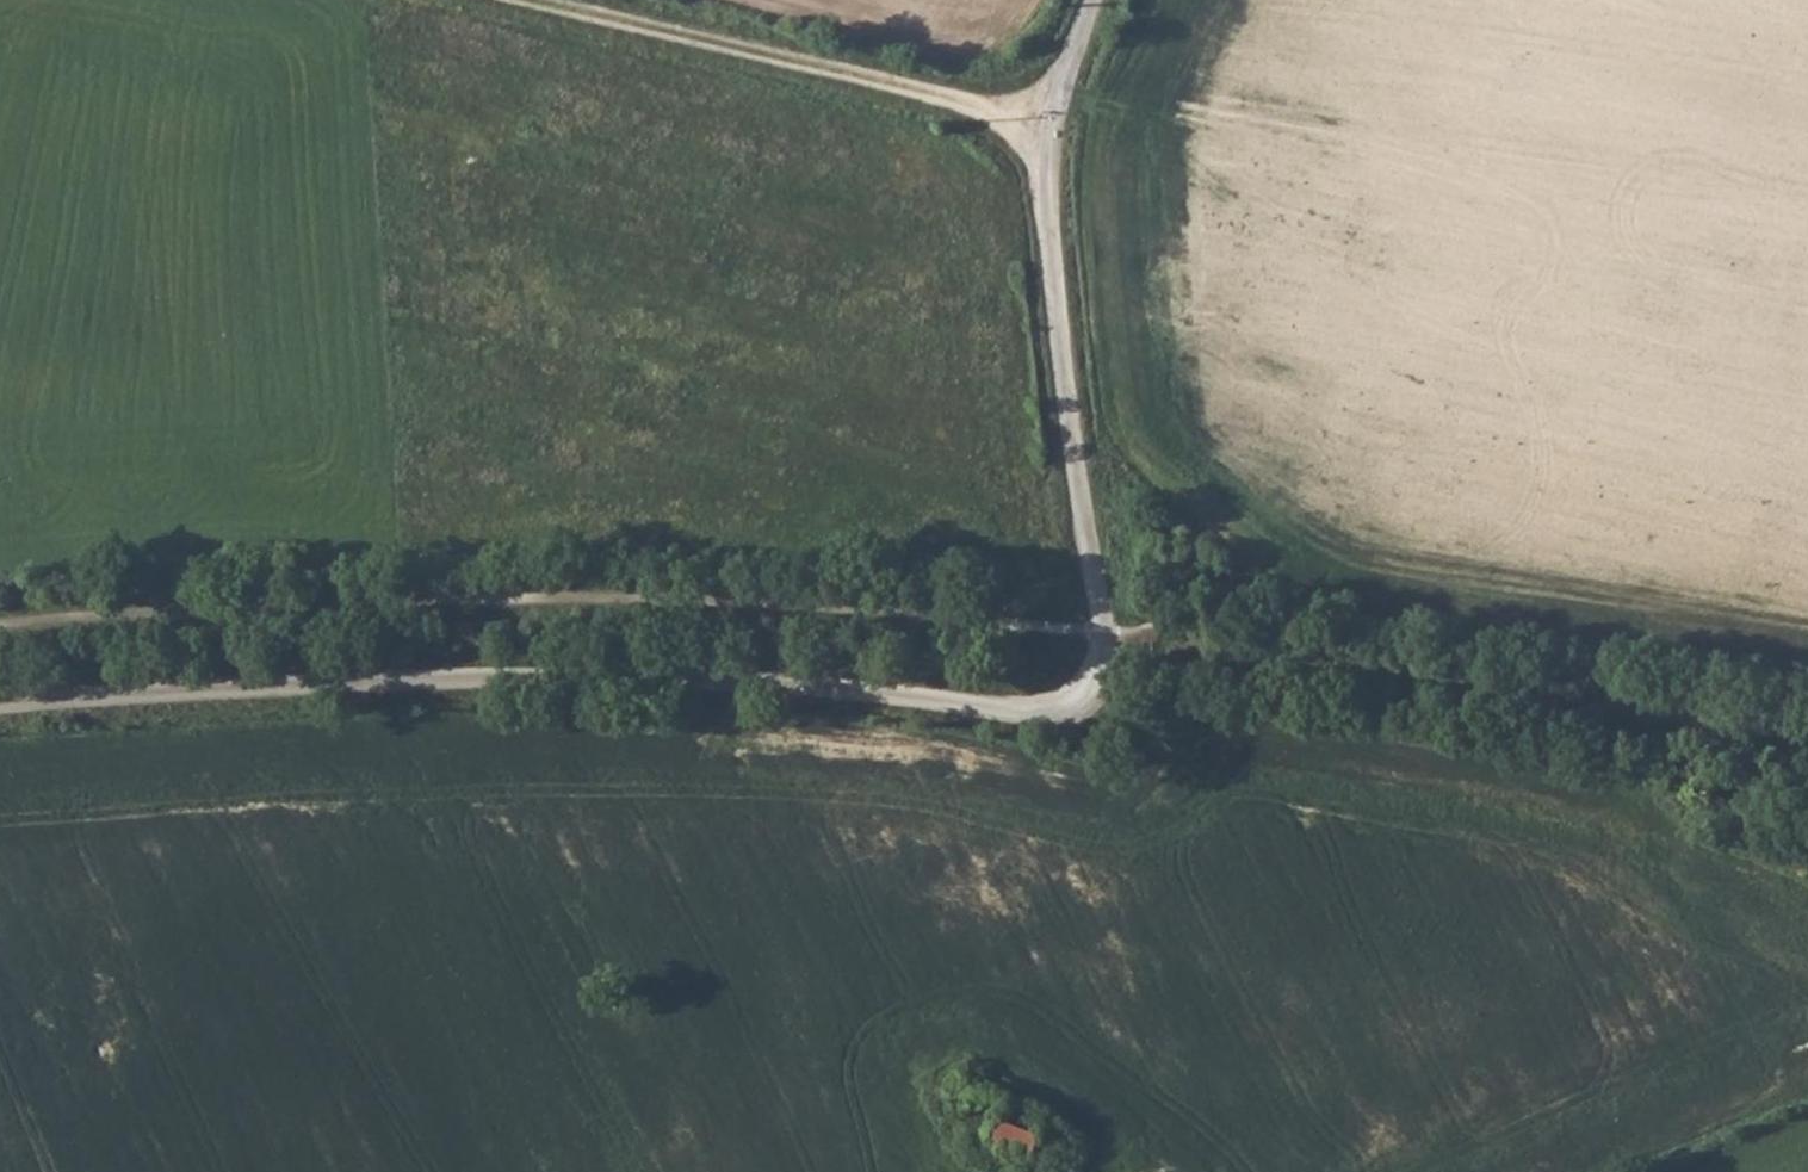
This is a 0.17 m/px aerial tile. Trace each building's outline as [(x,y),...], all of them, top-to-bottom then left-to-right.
[(1006,1120),(996,1143),(1031,1158),(1041,1136),(1006,1120)]
